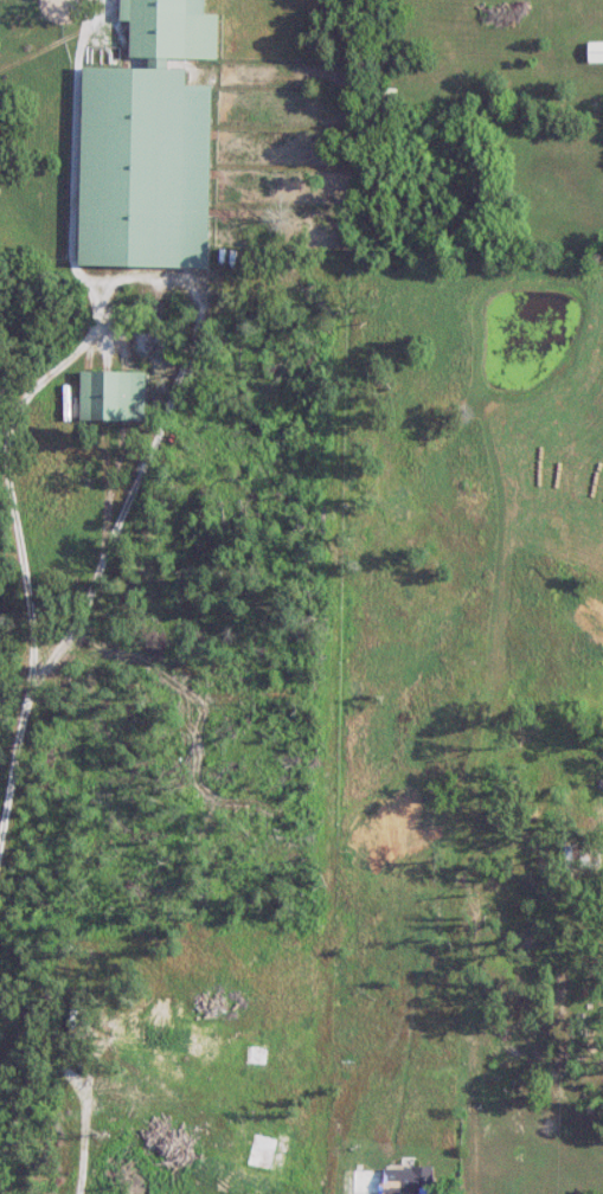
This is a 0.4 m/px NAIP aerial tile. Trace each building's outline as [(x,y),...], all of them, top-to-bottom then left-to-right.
[(207,268),(211,87),(186,87),(186,71),(168,70),(168,60),(216,61),(217,16),(203,16),(203,0),(122,0),(121,22),(131,22),(130,59),(147,59),(149,63),(149,70),(83,69),(79,265),(207,268)] [(146,372),(80,372),(80,421),(145,422),(146,372)] [(597,846),(566,846),(566,868),(597,868),(597,846)] [(249,1066),(266,1067),(267,1046),(250,1045),(249,1066)] [(284,1172),(290,1143),(254,1136),(249,1166),(284,1172)] [(352,1193),(433,1193),(434,1171),(374,1169),(374,1170),(353,1169),(352,1193)]
